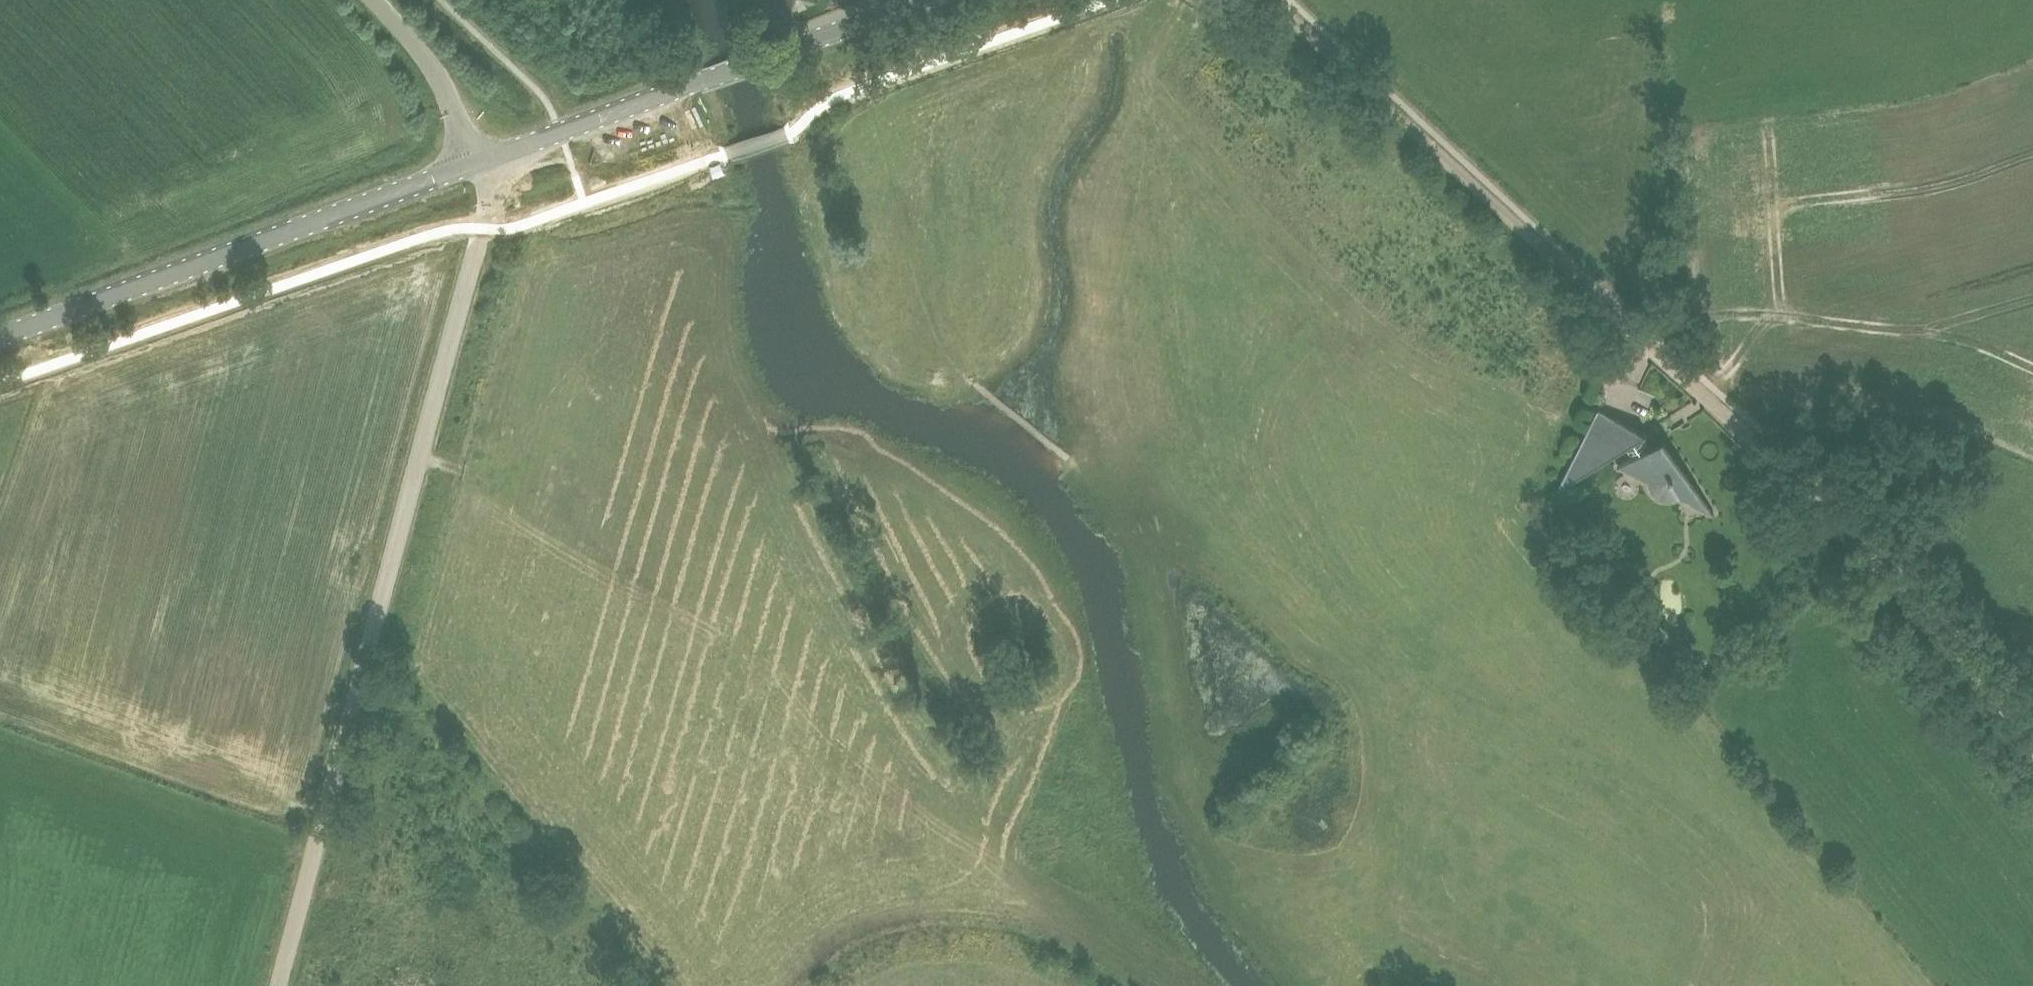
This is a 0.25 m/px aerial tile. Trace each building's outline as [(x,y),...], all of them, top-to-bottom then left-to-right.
[(1650,444),(1643,434),(1647,432),(1598,408),(1558,489),(1559,490),(1626,446),(1633,455),(1618,465),(1649,480),(1650,486),(1653,492),(1657,496),(1663,499),(1669,500),(1675,499),(1680,496),(1696,486),(1663,436),(1650,444)]
